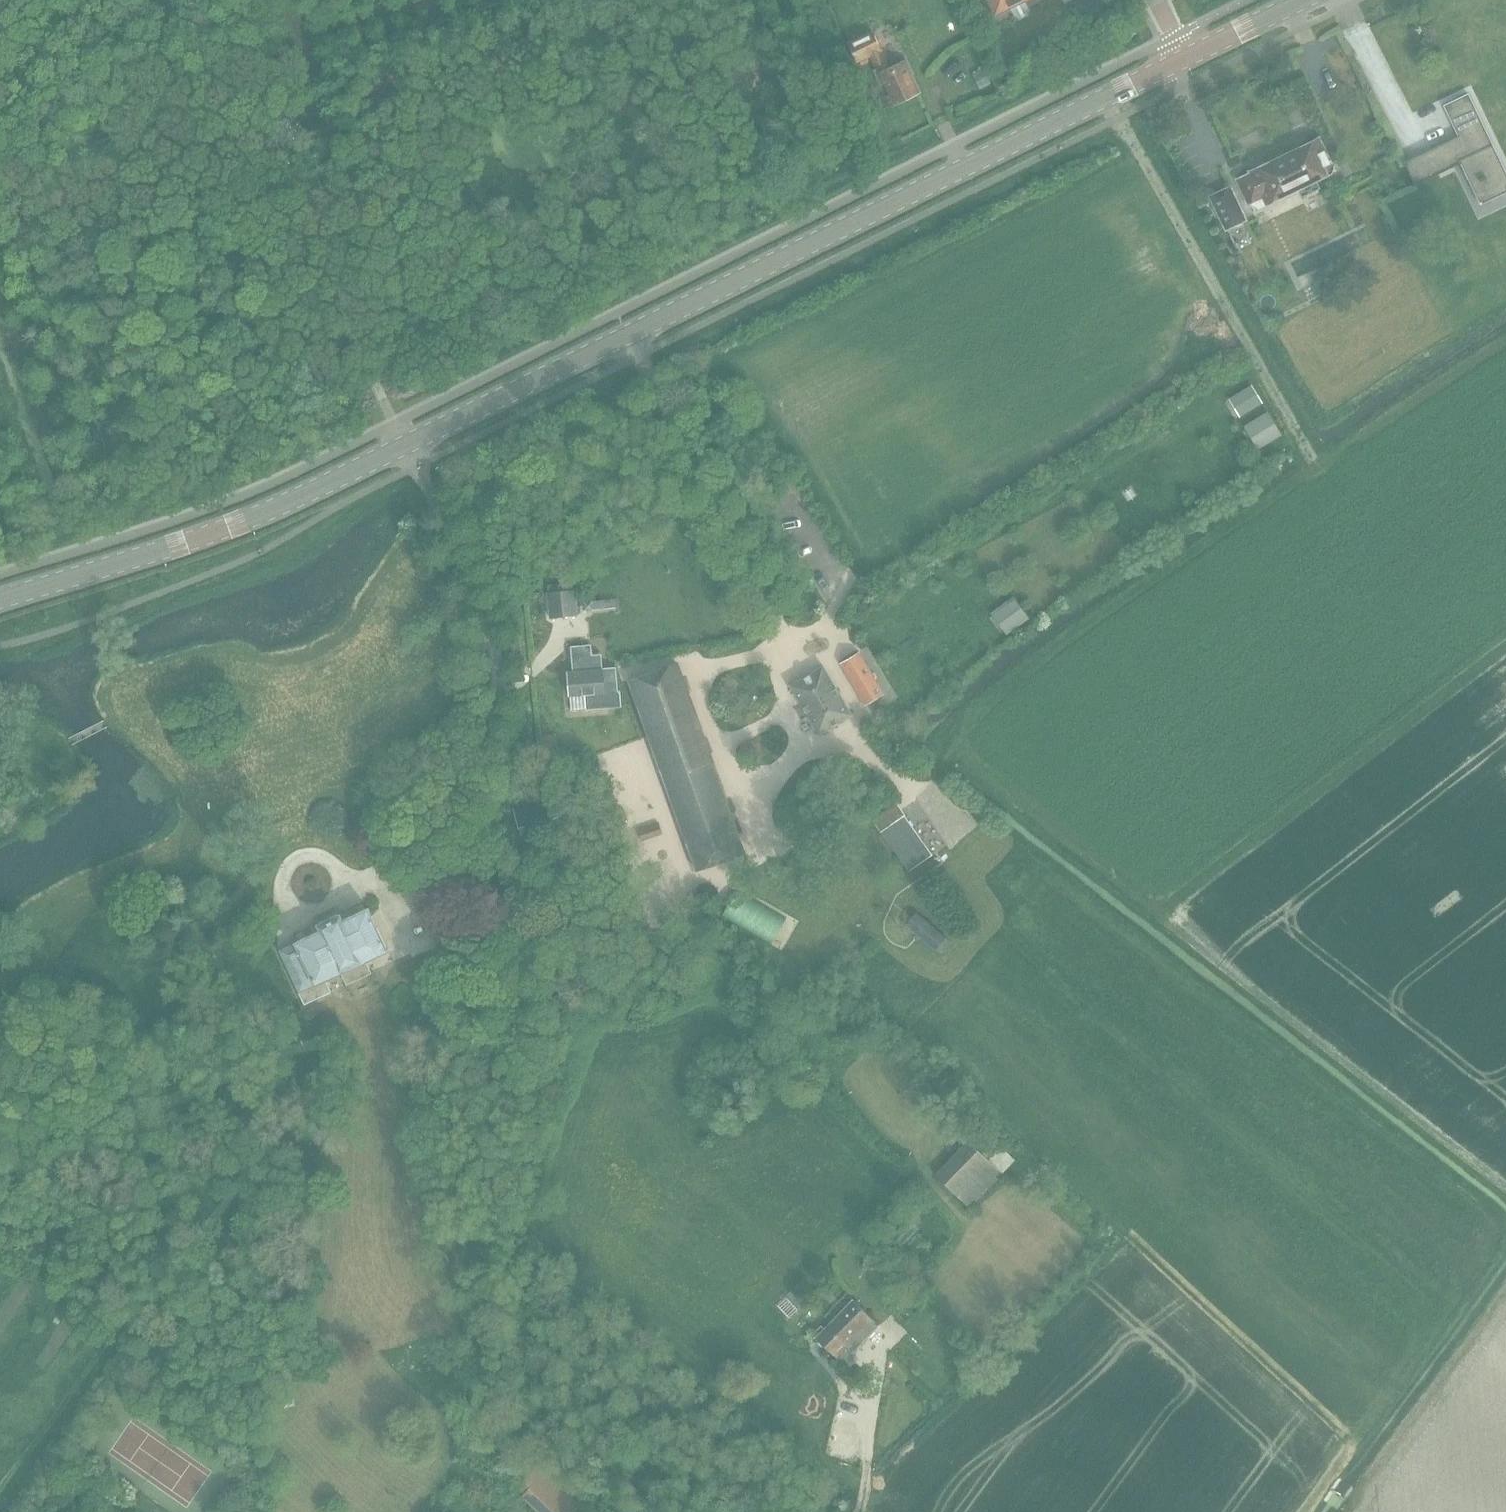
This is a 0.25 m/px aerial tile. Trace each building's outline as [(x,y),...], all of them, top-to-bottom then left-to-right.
[(995,13),(1021,0),(988,0),(995,13)] [(895,103),(917,93),(908,74),(911,72),(904,59),(890,66),(882,48),(879,49),(874,38),(853,47),(859,59),(869,54),(882,82),(885,81),(895,103)] [(1402,160),(1413,184),(1460,162),(1457,156),(1466,152),(1488,199),(1505,191),(1505,174),(1467,93),(1441,105),(1457,137),(1448,141),(1447,138),(1402,160)] [(1255,200),(1258,205),(1296,187),(1302,199),(1330,185),(1328,182),(1335,179),(1332,172),(1334,166),(1330,159),(1328,160),(1318,139),(1250,171),(1250,172),(1236,179),(1248,203),(1255,200)] [(1229,186),(1209,195),(1226,227),(1245,218),(1229,186)] [(575,589),(546,591),(549,617),(577,614),(575,589)] [(573,645),(573,651),(574,667),(569,668),(571,692),(587,691),(588,705),(618,702),(617,689),(614,689),(613,680),(601,681),(599,651),(590,652),(589,644),(573,645)] [(860,651),(843,661),(867,703),(884,693),(860,651)] [(695,869),(744,852),(676,659),(627,676),(695,869)] [(819,731),(851,712),(823,663),(790,683),(819,731)] [(931,853),(904,814),(896,802),(872,818),(907,870),(931,853)] [(368,907),(342,918),(339,911),(317,922),(315,923),(318,929),(294,940),(295,941),(278,948),(297,989),(303,1002),(329,990),(323,978),(340,970),(345,983),(369,972),(364,960),(387,949),(368,907)] [(969,1203),(1002,1169),(969,1137),(936,1171),(969,1203)] [(879,1322),(864,1308),(853,1297),(816,1334),(832,1350),(839,1343),(843,1347),(847,1343),(852,1349),(879,1322)] [(535,1464),(513,1489),(538,1511),(587,1511),(535,1464)]
